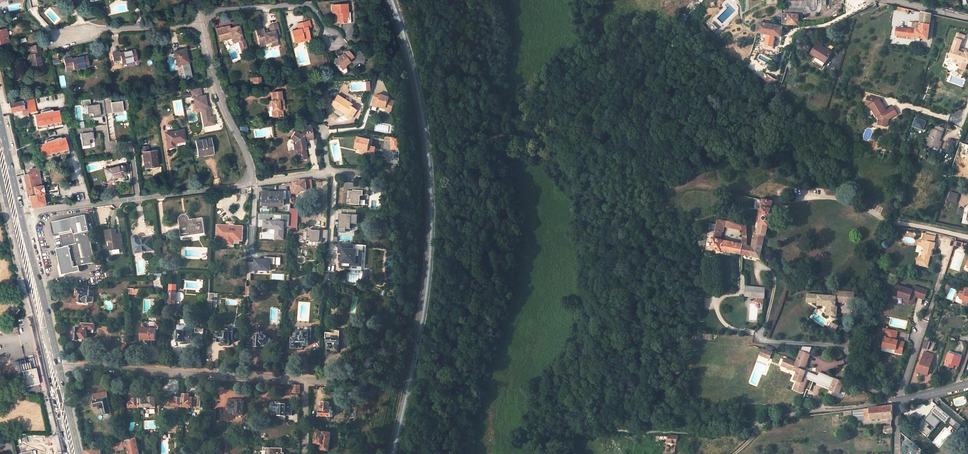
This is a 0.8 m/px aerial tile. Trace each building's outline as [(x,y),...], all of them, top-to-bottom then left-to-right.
[(335,17),(339,16),(340,19),(350,18),(349,10),(346,11),(345,6),(345,0),(333,0),(329,0),(330,8),(335,7),(335,10),(334,10),(335,17)] [(896,35),(916,38),(921,39),(929,40),(932,14),(922,12),(920,24),(910,22),(909,29),(897,28),(896,35)] [(788,25),(798,24),(799,15),(788,14),(788,25)] [(306,26),(305,20),(293,22),(295,28),(289,29),(292,41),(297,39),(297,37),(305,35),(303,26),(306,26)] [(261,29),(260,26),(254,27),(256,39),(263,38),(263,39),(269,38),(269,39),(269,41),(275,40),(273,33),(277,32),(275,21),(267,23),(268,29),(265,30),(261,31),(261,29)] [(783,27),(759,23),(758,31),(757,32),(782,37),(783,27)] [(228,29),(224,30),(223,26),(213,28),(216,39),(229,36),(230,41),(236,39),(240,39),(237,26),(227,28),(228,29)] [(0,30),(0,43),(8,41),(6,29),(0,30)] [(958,33),(951,55),(947,54),(945,59),(959,64),(961,68),(965,70),(967,63),(967,51),(961,48),(966,36),(958,33)] [(817,43),(811,54),(817,57),(825,62),(832,52),(827,49),(826,51),(824,49),(824,48),(817,43)] [(43,67),(39,52),(41,52),(39,44),(31,46),(33,54),(29,54),(32,70),(37,69),(38,73),(45,72),(44,67),(43,67)] [(186,54),(185,49),(174,51),(177,64),(181,63),(187,62),(185,54),(186,54)] [(135,50),(120,53),(119,52),(112,53),(113,61),(121,60),(122,64),(137,60),(135,50)] [(344,64),(348,60),(347,59),(351,55),(346,50),(343,50),(337,55),(338,58),(334,62),(341,69),(344,66),(344,64)] [(74,70),(89,66),(87,56),(72,59),(72,57),(64,59),(66,70),(70,69),(69,66),(73,66),(74,70)] [(815,61),(823,66),(825,62),(817,57),(815,61)] [(187,62),(181,63),(185,78),(192,76),(189,63),(187,63),(187,62)] [(778,81),(769,76),(765,83),(773,88),(778,81)] [(201,107),(204,126),(215,124),(213,116),(211,117),(209,105),(207,106),(205,95),(202,96),(201,88),(191,90),(192,98),(194,97),(195,108),(201,107)] [(394,96),(387,94),(388,92),(379,89),(379,91),(374,89),(370,100),(375,102),(376,100),(384,103),(388,107),(391,106),(394,96)] [(281,100),(281,92),(272,93),(273,100),(269,101),(270,106),(272,106),(272,111),(272,117),(282,116),(281,105),(283,105),(283,100),(281,100)] [(350,101),(336,93),(330,103),(335,105),(336,103),(345,109),(344,111),(342,113),(349,117),(355,107),(349,103),(350,101)] [(99,104),(86,106),(87,114),(89,113),(90,117),(100,115),(100,117),(106,116),(105,113),(104,107),(111,106),(112,111),(123,110),(129,109),(127,100),(111,102),(110,97),(103,98),(104,100),(98,100),(99,104)] [(876,99),(868,97),(866,104),(870,105),(869,109),(873,110),(874,110),(877,116),(878,116),(880,119),(879,124),(887,126),(889,118),(898,113),(893,106),(885,111),(881,103),(882,103),(880,99),(876,98),(876,99)] [(33,98),(25,100),(28,112),(36,111),(33,98)] [(11,112),(23,109),(21,101),(9,103),(11,112)] [(61,124),(58,110),(52,111),(51,109),(40,112),(40,114),(33,115),(36,129),(61,124)] [(912,126),(924,131),(927,121),(916,117),(912,126)] [(76,134),(80,134),(82,146),(89,145),(89,143),(92,143),(91,132),(93,132),(92,127),(84,128),(84,125),(81,125),(81,128),(76,129),(76,134)] [(933,129),(928,145),(939,149),(941,143),(939,142),(939,141),(940,141),(944,128),(936,126),(935,129),(933,129)] [(174,146),(173,143),(185,141),(183,129),(165,133),(168,147),(174,146)] [(295,150),(298,161),(305,160),(303,149),(304,149),(303,142),(312,140),(310,131),(301,133),(301,135),(299,136),(293,133),(288,139),(294,143),(294,146),(292,146),(293,151),(295,150)] [(368,144),(369,138),(357,136),(355,147),(360,148),(368,149),(368,154),(373,155),(374,146),(370,145),(368,144)] [(68,151),(64,137),(61,139),(60,137),(44,141),(45,143),(38,145),(43,159),(68,151)] [(203,153),(204,155),(213,153),(210,138),(195,141),(197,154),(203,153)] [(391,139),(391,151),(401,151),(401,139),(391,139)] [(953,153),(958,142),(950,139),(945,150),(953,153)] [(150,169),(158,168),(155,151),(142,152),(144,168),(150,167),(150,169)] [(106,180),(126,174),(123,165),(104,170),(106,180)] [(41,186),(38,168),(30,170),(31,173),(24,175),(29,196),(35,194),(33,187),(41,186)] [(291,192),(313,189),(311,180),(292,182),(291,192)] [(357,188),(353,188),(353,183),(345,183),(345,193),(348,193),(347,197),(352,198),(351,204),(361,205),(361,195),(364,195),(364,192),(370,192),(370,190),(370,186),(360,186),(360,184),(357,184),(357,188)] [(31,207),(41,205),(45,204),(41,186),(33,187),(35,194),(29,196),(31,207)] [(275,205),(284,205),(284,193),(261,192),(260,208),(266,208),(270,207),(275,207),(275,205)] [(957,202),(959,194),(950,192),(949,200),(957,202)] [(764,200),(758,233),(755,233),(753,240),(764,242),(765,235),(767,235),(772,209),(776,210),(778,203),(764,200)] [(297,230),(298,209),(290,209),(289,230),(297,230)] [(357,210),(342,209),(342,214),(340,214),(339,233),(347,233),(347,229),(351,229),(351,223),(357,224),(357,210)] [(181,239),(205,235),(203,219),(192,220),(191,219),(191,217),(190,216),(189,215),(188,214),(186,214),(186,213),(184,213),(181,214),(180,216),(179,217),(179,219),(179,221),(181,239)] [(63,275),(81,272),(79,265),(96,262),(92,243),(93,242),(87,214),(69,218),(52,222),(55,235),(61,234),(64,248),(57,249),(63,275)] [(289,226),(290,215),(282,214),(282,222),(264,221),(263,227),(270,228),(270,229),(276,229),(276,234),(284,235),(284,226),(289,226)] [(720,240),(723,226),(742,230),(742,228),(741,224),(718,218),(717,224),(714,239),(712,247),(712,249),(737,253),(739,243),(738,243),(733,242),(720,240)] [(227,225),(218,225),(218,240),(226,240),(225,245),(235,246),(235,243),(235,240),(241,240),(243,241),(244,226),(236,226),(236,224),(231,224),(231,222),(227,222),(227,225)] [(320,231),(313,230),(313,229),(309,229),(308,232),(304,231),(303,236),(300,236),(299,241),(304,241),(304,240),(312,241),(312,242),(322,243),(322,238),(327,239),(328,230),(320,230),(320,231)] [(113,250),(122,248),(121,243),(122,243),(120,234),(117,235),(116,230),(106,232),(108,242),(111,241),(113,250)] [(936,236),(924,234),(923,240),(919,239),(918,244),(923,245),(926,246),(924,253),(923,259),(918,258),(917,264),(928,266),(930,255),(931,255),(933,248),(934,248),(936,243),(934,242),(936,236)] [(136,254),(155,251),(154,243),(153,243),(152,237),(140,239),(140,238),(139,237),(138,236),(137,236),(136,236),(135,237),(134,238),(134,241),(136,254)] [(762,248),(764,242),(753,240),(752,246),(762,248)] [(351,244),(342,243),(341,253),(341,256),(342,256),(341,260),(340,260),(339,268),(347,269),(347,264),(360,266),(361,257),(359,257),(359,252),(357,252),(357,251),(353,250),(354,245),(351,244)] [(360,266),(347,264),(347,269),(347,271),(361,272),(363,247),(354,245),(353,250),(357,251),(357,252),(359,252),(359,257),(361,257),(360,266)] [(745,245),(743,246),(741,254),(750,256),(752,246),(748,245),(745,245)] [(918,256),(918,258),(923,259),(924,253),(926,246),(923,245),(921,257),(918,256)] [(752,246),(750,256),(760,258),(762,248),(752,246)] [(255,262),(248,261),(247,273),(255,273),(255,269),(270,270),(270,263),(276,264),(276,257),(268,257),(268,260),(255,259),(255,262)] [(335,273),(325,272),(325,282),(335,282),(335,273)] [(155,278),(156,290),(164,291),(163,278),(155,278)] [(215,285),(219,285),(219,279),(210,279),(209,293),(213,293),(214,293),(215,293),(215,285)] [(78,289),(78,295),(79,296),(79,303),(82,303),(85,304),(85,303),(89,303),(93,303),(93,297),(89,297),(90,290),(89,290),(89,286),(81,285),(81,289),(78,289)] [(908,300),(908,303),(913,304),(915,295),(924,298),(927,291),(915,287),(914,291),(912,290),(896,285),(894,291),(899,293),(897,297),(904,299),(908,300)] [(766,287),(746,286),(745,296),(765,298),(766,287)] [(967,302),(967,288),(966,292),(964,292),(960,291),(959,296),(961,300),(967,302)] [(818,306),(827,306),(827,307),(827,312),(832,312),(831,316),(836,317),(836,306),(835,306),(835,302),(840,302),(840,300),(848,301),(849,297),(854,297),(854,293),(834,291),(834,296),(819,296),(819,295),(807,294),(807,301),(812,301),(812,303),(818,303),(818,306)] [(143,299),(143,311),(153,312),(154,299),(143,299)] [(75,339),(80,340),(81,339),(87,339),(87,334),(91,335),(92,330),(94,331),(95,329),(96,324),(92,324),(83,323),(82,329),(76,328),(75,339)] [(143,328),(142,339),(156,340),(156,329),(147,328),(147,324),(144,323),(143,328)] [(838,326),(832,323),(827,331),(832,335),(838,326)] [(179,335),(179,341),(192,342),(193,326),(178,325),(177,335),(179,335)] [(229,329),(218,328),(218,333),(217,341),(224,342),(224,344),(230,344),(230,339),(238,340),(238,329),(229,329)] [(294,336),(294,342),(293,342),(293,348),(300,348),(300,345),(308,346),(309,332),(300,331),(300,329),(297,329),(295,331),(294,331),(292,333),(292,336),(294,336)] [(885,338),(884,343),(889,344),(888,348),(896,350),(895,352),(902,354),(904,343),(898,342),(898,341),(896,340),(898,331),(889,329),(888,333),(887,338),(885,338)] [(329,343),(329,348),(333,349),(333,350),(339,350),(340,331),(334,330),(333,333),(326,332),(326,339),(329,339),(328,343),(329,343)] [(262,344),(270,345),(271,339),(266,339),(266,336),(256,335),(256,346),(262,346),(262,344)] [(772,353),(763,349),(760,355),(770,359),(772,353)] [(804,363),(807,355),(800,352),(795,364),(784,360),(781,366),(797,372),(794,380),(797,381),(794,389),(802,393),(807,379),(831,389),(830,391),(839,395),(844,383),(819,373),(818,377),(800,369),(802,366),(804,367),(806,363),(804,363)] [(925,352),(918,372),(927,375),(934,355),(925,352)] [(959,366),(962,357),(961,357),(962,355),(955,352),(954,354),(949,353),(944,365),(951,367),(951,366),(953,366),(954,365),(959,366)] [(39,384),(36,368),(29,369),(28,363),(25,364),(23,364),(24,370),(18,371),(21,388),(39,384)] [(130,402),(130,408),(140,407),(140,399),(138,399),(135,399),(135,395),(138,395),(138,391),(135,391),(135,390),(130,390),(130,395),(131,395),(131,398),(130,398),(130,402)] [(112,413),(107,392),(94,395),(96,407),(100,406),(101,409),(104,409),(105,415),(112,413)] [(183,398),(183,407),(193,407),(196,407),(200,407),(201,407),(201,400),(200,400),(201,395),(196,395),(196,398),(193,398),(193,397),(190,397),(190,395),(184,395),(183,398)] [(177,396),(168,396),(167,406),(183,407),(183,398),(177,398),(177,396)] [(155,407),(155,397),(146,397),(146,399),(140,399),(140,407),(155,407)] [(228,411),(237,412),(237,415),(243,415),(244,400),(229,399),(229,405),(228,411)] [(269,419),(285,420),(286,415),(292,415),(293,402),(286,402),(286,404),(281,403),(281,402),(277,402),(276,403),(272,403),(272,412),(270,412),(269,419)] [(320,420),(330,420),(330,416),(333,417),(333,411),(329,410),(330,402),(324,402),(323,406),(322,406),(321,411),(320,411),(320,416),(320,420)] [(871,420),(893,418),(893,406),(870,408),(871,419),(871,420)] [(913,413),(908,419),(927,435),(931,430),(927,426),(929,424),(933,428),(941,419),(946,423),(947,422),(957,431),(961,425),(939,406),(935,407),(922,423),(918,420),(919,418),(913,413)] [(855,420),(871,419),(870,408),(854,410),(855,420)] [(949,433),(945,430),(935,442),(939,445),(949,433)] [(322,450),(329,451),(331,433),(317,431),(315,443),(320,444),(323,445),(322,450)] [(136,439),(126,441),(110,445),(112,450),(117,449),(118,451),(124,449),(124,448),(128,447),(129,453),(140,453),(136,439)] [(910,453),(911,453),(924,453),(920,450),(921,449),(916,445),(910,453)]
